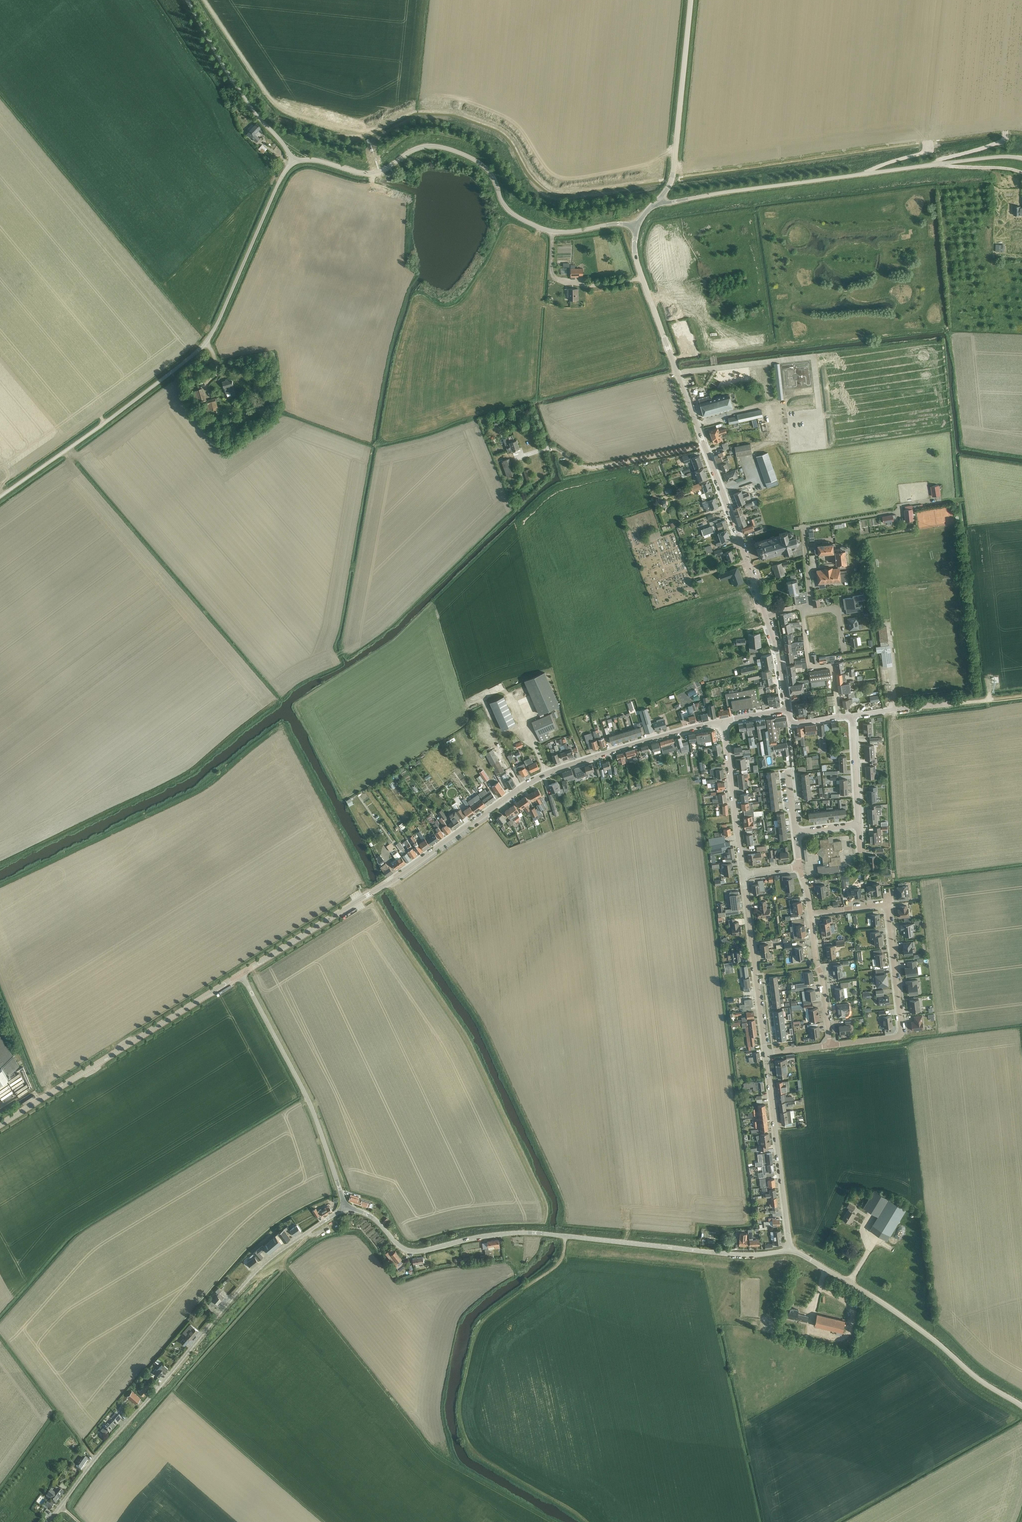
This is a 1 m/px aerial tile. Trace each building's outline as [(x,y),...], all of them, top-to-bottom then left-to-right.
[(260,139),(257,137),(263,130),(257,124),(251,131),(248,129),(246,131),(248,134),(247,134),(251,138),(252,137),(257,141),(260,139)] [(575,277),(583,276),(583,268),(575,269),(575,265),(570,265),(571,276),(571,279),(575,279),(575,277)] [(578,289),(567,289),(567,297),(570,297),(570,300),(578,300),(578,289)] [(779,363),(774,364),(778,400),(783,399),(779,363)] [(232,379),(222,382),(224,388),(226,395),(231,393),(232,397),(236,396),(236,393),(232,379)] [(206,401),(202,389),(199,390),(203,402),(206,401),(208,410),(218,408),(215,398),(206,401)] [(700,403),(704,417),(733,408),(729,395),(700,403)] [(729,424),(763,417),(761,410),(737,415),(737,416),(728,418),(729,424)] [(715,433),(711,434),(714,443),(723,440),(721,435),(720,433),(716,435),(715,433)] [(520,448),(517,440),(514,441),(512,435),(508,436),(509,437),(507,438),(504,439),(505,442),(508,451),(511,450),(512,453),(515,451),(515,450),(520,448)] [(752,453),(750,443),(734,446),(736,456),(752,453)] [(718,454),(714,456),(716,462),(723,460),(722,456),(726,455),(725,451),(718,453),(718,454)] [(756,456),(767,488),(779,484),(768,452),(756,456)] [(695,468),(703,465),(700,456),(692,458),(692,457),(690,458),(688,454),(683,456),(685,463),(692,460),(695,468)] [(514,474),(509,458),(502,461),(507,477),(514,474)] [(727,464),(730,463),(728,459),(724,461),(724,463),(721,465),(724,471),(729,469),(727,464)] [(695,471),(699,481),(708,478),(704,467),(695,471)] [(527,482),(533,480),(529,468),(523,470),(527,482)] [(739,477),(736,470),(725,474),(727,482),(739,477)] [(704,487),(705,492),(701,494),(703,499),(713,496),(711,490),(710,489),(712,489),(709,480),(702,482),(691,486),(693,491),(704,487)] [(941,495),(939,485),(932,486),(933,496),(941,495)] [(747,493),(746,492),(743,494),(742,491),(734,494),(739,505),(746,502),(744,499),(750,497),(749,493),(747,493)] [(708,500),(702,503),(704,508),(705,507),(706,511),(711,509),(719,507),(715,498),(708,500)] [(914,505),(912,505),(905,506),(905,509),(904,509),(905,521),(908,521),(913,520),(916,520),(915,509),(921,508),(920,504),(914,505)] [(741,505),(733,508),(735,513),(736,517),(745,514),(744,512),(743,513),(741,505)] [(745,514),(736,517),(737,519),(739,525),(740,524),(741,526),(741,527),(747,525),(744,515),(745,515),(745,514)] [(893,524),(893,521),(897,520),(896,514),(882,516),(883,522),(887,521),(888,525),(893,524)] [(702,529),(701,529),(703,536),(704,535),(728,527),(726,520),(722,521),(721,518),(713,520),(716,527),(714,527),(713,525),(702,529)] [(742,528),(743,529),(742,529),(744,533),(755,529),(753,525),(756,525),(754,518),(751,519),(752,524),(742,528)] [(727,540),(731,539),(727,529),(719,533),(722,541),(716,543),(717,546),(722,544),(722,543),(724,543),(725,543),(726,542),(727,542),(728,542),(727,540)] [(754,544),(755,544),(755,545),(755,546),(757,546),(757,548),(756,548),(757,549),(757,548),(758,552),(758,553),(759,553),(759,554),(759,553),(760,554),(761,553),(762,557),(763,557),(762,557),(762,558),(763,558),(763,559),(763,558),(765,557),(765,558),(766,558),(766,557),(770,556),(771,556),(775,555),(775,554),(776,554),(776,555),(779,554),(779,553),(780,553),(780,554),(780,553),(785,552),(785,553),(786,554),(787,558),(803,554),(801,541),(800,541),(800,540),(799,540),(799,537),(799,536),(798,537),(796,535),(795,535),(793,536),(793,535),(794,535),(793,533),(794,533),(793,532),(793,533),(791,532),(792,532),(791,531),(791,532),(788,533),(787,532),(788,532),(788,531),(787,532),(787,531),(787,532),(781,534),(780,533),(780,534),(779,534),(780,534),(780,535),(776,537),(776,536),(775,536),(775,537),(774,536),(771,537),(771,538),(770,537),(770,538),(766,539),(765,539),(765,540),(761,541),(761,540),(760,540),(760,541),(758,541),(758,542),(756,542),(756,541),(756,542),(755,544),(754,544)] [(836,549),(835,543),(830,544),(830,541),(823,542),(823,545),(815,545),(816,554),(834,553),(834,552),(834,549),(836,549)] [(707,553),(713,551),(711,545),(705,547),(707,553)] [(836,549),(834,549),(834,552),(835,552),(837,564),(846,564),(847,563),(846,551),(850,550),(850,546),(841,547),(841,548),(836,549)] [(726,552),(728,557),(725,558),(726,562),(735,559),(733,553),(732,553),(731,550),(726,552)] [(783,567),(789,565),(788,561),(772,566),(773,570),(775,569),(777,577),(785,575),(783,567)] [(724,573),(719,574),(720,579),(730,575),(731,577),(734,586),(736,585),(739,584),(744,582),(742,578),(740,574),(738,567),(732,570),(724,573)] [(840,568),(837,568),(833,569),(833,568),(824,569),(824,570),(817,570),(819,583),(851,580),(850,570),(848,570),(840,571),(840,569),(840,568)] [(796,605),(808,602),(807,591),(799,592),(798,588),(802,587),(802,584),(798,585),(797,580),(787,582),(789,594),(794,594),(796,605)] [(847,598),(843,599),(844,599),(845,604),(845,608),(844,609),(845,609),(846,609),(846,611),(846,613),(854,612),(858,611),(863,611),(862,608),(862,606),(859,606),(856,607),(855,607),(855,605),(854,601),(855,601),(860,600),(864,599),(863,594),(857,595),(853,596),(853,597),(847,598)] [(819,598),(812,600),(813,606),(823,605),(823,604),(820,604),(819,598)] [(782,624),(788,623),(787,617),(788,617),(792,617),(791,612),(780,614),(782,624)] [(857,617),(847,618),(849,630),(862,628),(861,624),(858,624),(857,617)] [(799,622),(788,623),(782,624),(783,633),(792,632),(791,627),(800,626),(799,622)] [(880,642),(881,646),(876,647),(877,652),(882,651),(884,666),(891,665),(889,645),(888,641),(886,625),(878,626),(880,642)] [(760,633),(748,634),(748,640),(749,642),(749,652),(758,651),(758,647),(761,647),(760,633)] [(790,634),(784,635),(784,639),(785,643),(792,642),(792,638),(792,636),(792,634),(790,634)] [(799,641),(792,642),(785,643),(786,651),(784,651),(784,652),(792,651),(805,650),(804,641),(799,641)] [(792,651),(784,652),(785,657),(786,662),(793,661),(793,657),(795,657),(794,654),(793,655),(792,651)] [(761,658),(757,659),(758,666),(759,670),(760,670),(774,667),(772,654),(761,655),(761,658)] [(838,662),(835,663),(836,673),(844,672),(844,666),(846,666),(846,663),(843,663),(843,662),(838,662)] [(794,665),(786,666),(787,669),(788,675),(795,675),(796,674),(795,668),(796,667),(796,668),(802,667),(803,668),(807,668),(807,663),(802,664),(795,664),(794,664),(794,665)] [(757,665),(741,669),(742,674),(758,671),(757,666),(757,665)] [(763,678),(772,676),(771,669),(760,671),(760,675),(753,676),(748,677),(749,681),(763,678)] [(831,679),(829,669),(809,672),(810,682),(831,679)] [(539,713),(560,706),(546,673),(525,682),(539,713)] [(845,674),(837,675),(838,684),(843,683),(843,681),(846,680),(845,674)] [(796,681),(795,675),(788,675),(789,685),(796,684),(803,683),(809,682),(809,679),(796,681)] [(761,685),(758,685),(758,688),(765,686),(764,685),(773,683),(772,676),(763,678),(764,681),(760,682),(761,685)] [(803,683),(796,684),(789,685),(790,693),(801,692),(804,692),(803,683)] [(849,684),(838,685),(839,693),(850,691),(849,684)] [(733,710),(756,706),(756,708),(757,708),(762,708),(763,709),(762,701),(761,699),(759,700),(757,688),(739,691),(733,692),(725,694),(728,706),(732,705),(733,710)] [(852,691),(848,695),(848,698),(852,698),(859,697),(857,697),(856,690),(853,691),(852,691)] [(779,695),(765,697),(766,705),(773,704),(773,707),(780,706),(779,695)] [(835,705),(834,695),(827,695),(828,705),(835,705)] [(511,712),(506,700),(504,696),(495,699),(490,702),(494,711),(497,719),(502,730),(509,727),(516,723),(511,712)] [(860,702),(859,697),(852,698),(852,699),(843,700),(844,708),(850,707),(850,703),(852,703),(852,702),(856,701),(856,703),(860,702)] [(805,702),(795,704),(797,715),(797,714),(797,716),(798,716),(798,720),(802,719),(805,719),(804,714),(807,713),(806,710),(807,710),(806,707),(805,702)] [(639,711),(646,733),(654,731),(653,730),(655,729),(656,730),(660,729),(662,728),(662,729),(662,728),(667,727),(664,719),(663,718),(657,720),(657,721),(651,723),(647,708),(639,711)] [(690,709),(691,712),(691,714),(688,715),(690,723),(697,721),(695,715),(694,712),(693,708),(690,709)] [(721,711),(718,711),(719,717),(729,715),(728,710),(724,710),(723,708),(720,709),(721,711)] [(699,717),(698,717),(699,722),(709,719),(707,713),(699,715),(699,717)] [(550,715),(532,722),(538,736),(540,743),(549,740),(547,732),(555,729),(557,728),(552,714),(550,715)] [(766,719),(767,726),(768,730),(770,745),(773,744),(777,744),(776,739),(778,739),(778,737),(777,733),(780,733),(779,726),(787,724),(787,723),(786,716),(782,716),(779,717),(775,717),(766,719)] [(759,739),(762,738),(761,728),(766,727),(765,719),(756,721),(759,739)] [(747,722),(746,722),(747,729),(748,733),(750,748),(757,747),(757,743),(755,743),(754,736),(752,736),(752,734),(751,735),(750,731),(752,731),(752,729),(755,728),(753,721),(750,722),(749,722),(747,722)] [(740,723),(739,724),(741,737),(741,738),(745,738),(744,732),(744,729),(747,729),(746,722),(740,723)] [(840,732),(838,722),(831,723),(832,729),(837,729),(837,732),(840,732)] [(638,727),(634,728),(637,736),(643,734),(641,726),(640,723),(637,724),(638,727)] [(871,723),(863,724),(864,735),(872,734),(871,723)] [(805,727),(803,727),(804,732),(805,732),(806,734),(817,733),(816,725),(811,725),(810,725),(805,726),(805,727)] [(798,735),(794,736),(794,740),(800,739),(801,746),(802,753),(796,754),(797,757),(806,756),(806,754),(807,754),(806,746),(805,746),(804,735),(803,727),(797,728),(797,729),(798,735)] [(637,736),(634,728),(628,730),(630,738),(637,736)] [(598,729),(595,730),(597,737),(600,747),(606,745),(604,738),(601,739),(598,729)] [(628,730),(622,732),(624,740),(630,738),(628,730)] [(713,742),(717,741),(715,730),(696,733),(698,746),(703,745),(713,742)] [(760,741),(758,742),(759,755),(771,753),(771,752),(770,745),(768,730),(763,731),(763,737),(764,741),(760,741)] [(622,732),(616,734),(618,742),(624,740),(622,732)] [(596,740),(593,740),(592,737),(591,733),(588,734),(585,735),(587,742),(591,741),(593,749),(599,747),(596,740)] [(618,742),(616,734),(609,736),(612,744),(618,742)] [(688,741),(684,742),(684,745),(683,745),(681,737),(680,737),(675,738),(678,747),(680,746),(682,753),(689,751),(688,741)] [(674,738),(660,742),(662,749),(663,753),(664,753),(665,756),(669,755),(668,752),(677,749),(676,745),(674,738)] [(717,742),(717,741),(713,742),(703,745),(704,745),(704,748),(710,748),(711,749),(712,755),(721,754),(720,743),(717,744),(717,742)] [(660,749),(659,742),(649,745),(650,749),(652,749),(653,751),(660,749)] [(773,744),(770,745),(771,752),(774,751),(783,749),(785,756),(789,755),(788,748),(787,742),(778,744),(778,745),(777,745),(777,744),(773,745),(773,744)] [(564,744),(568,758),(574,756),(573,753),(578,751),(577,746),(572,748),(572,749),(569,750),(568,746),(567,746),(566,743),(564,744)] [(568,758),(564,744),(563,744),(565,748),(560,750),(561,753),(563,759),(568,758)] [(874,762),(877,762),(877,758),(874,759),(874,745),(864,746),(865,759),(869,759),(869,763),(874,762)] [(489,747),(484,750),(486,752),(492,763),(497,774),(501,772),(504,770),(493,749),(491,750),(489,747)] [(745,750),(742,750),(742,747),(734,748),(735,755),(743,754),(743,753),(744,753),(744,757),(747,757),(751,756),(750,752),(745,753),(745,750)] [(639,753),(637,748),(626,751),(628,758),(631,757),(630,755),(639,753)] [(552,755),(554,762),(560,761),(557,753),(554,754),(554,751),(553,749),(550,750),(551,752),(552,755)] [(626,762),(624,753),(617,755),(617,758),(615,758),(616,762),(618,762),(619,764),(626,762)] [(839,764),(846,763),(846,756),(840,756),(840,753),(830,754),(830,758),(839,758),(839,764)] [(529,758),(524,760),(527,766),(528,765),(531,772),(539,768),(536,762),(533,763),(532,759),(530,760),(529,758)] [(736,759),(737,769),(746,768),(745,758),(736,759)] [(609,761),(602,763),(604,769),(608,768),(608,774),(609,774),(612,774),(611,767),(609,761)] [(516,765),(513,767),(515,772),(518,770),(519,771),(520,773),(521,773),(522,776),(528,773),(525,767),(524,764),(520,765),(517,767),(516,765)] [(594,770),(593,766),(593,765),(592,765),(592,764),(585,766),(585,765),(574,768),(576,774),(577,778),(582,777),(588,775),(587,773),(587,772),(594,770)] [(866,778),(876,778),(875,766),(866,767),(867,772),(866,772),(866,778)] [(711,769),(711,771),(711,775),(714,774),(714,778),(724,777),(723,768),(717,769),(717,768),(712,768),(711,769)] [(567,778),(574,776),(572,769),(562,772),(565,779),(567,778)] [(483,770),(479,772),(485,781),(489,779),(483,770)] [(506,773),(502,775),(509,788),(515,785),(514,781),(512,778),(509,779),(506,773)] [(747,787),(747,781),(745,781),(744,778),(748,777),(748,773),(742,774),(738,774),(740,788),(747,787)] [(486,781),(478,787),(480,790),(488,785),(486,781)] [(498,782),(492,786),(495,791),(499,796),(501,794),(505,792),(502,786),(499,782),(498,782)] [(557,782),(549,785),(552,792),(557,791),(559,796),(559,795),(562,794),(564,793),(563,788),(560,789),(559,786),(557,782)] [(718,786),(719,789),(717,789),(717,792),(722,791),(722,789),(725,788),(724,782),(721,782),(717,782),(712,783),(712,787),(718,786)] [(876,791),(877,791),(877,787),(870,787),(870,791),(868,791),(868,798),(867,798),(868,802),(876,802),(876,791)] [(485,789),(479,793),(483,799),(487,804),(496,798),(490,790),(489,789),(487,791),(485,789)] [(538,789),(534,792),(540,803),(543,809),(544,810),(547,809),(543,802),(542,802),(542,800),(544,799),(542,795),(538,789)] [(534,792),(529,794),(533,801),(535,800),(538,804),(537,805),(538,808),(535,809),(537,811),(538,814),(541,813),(540,810),(543,809),(540,803),(534,792)] [(716,792),(711,793),(711,795),(716,795),(716,799),(712,799),(713,803),(726,801),(725,793),(718,794),(717,795),(716,792)] [(753,793),(741,794),(741,801),(743,801),(743,803),(741,803),(758,801),(749,802),(749,799),(748,799),(748,797),(754,796),(753,795),(753,793)] [(478,794),(468,802),(471,806),(476,812),(483,807),(486,805),(481,799),(478,794)] [(557,811),(553,800),(552,794),(549,795),(550,801),(553,809),(554,812),(557,811)] [(526,796),(521,799),(529,810),(530,813),(532,817),(534,820),(539,818),(538,814),(537,811),(535,809),(535,807),(531,809),(528,804),(530,803),(526,796)] [(529,810),(521,799),(517,803),(522,809),(524,807),(529,814),(530,813),(529,810)] [(841,799),(838,800),(838,802),(839,809),(840,817),(846,816),(846,809),(847,809),(847,808),(847,806),(846,806),(846,805),(842,806),(841,799)] [(456,811),(461,817),(462,819),(466,816),(461,808),(456,801),(452,805),(456,811)] [(758,801),(741,803),(742,809),(744,809),(744,813),(750,812),(749,806),(753,805),(758,805),(758,801)] [(716,810),(717,815),(728,814),(727,804),(722,804),(722,803),(717,804),(717,806),(722,806),(723,808),(719,809),(719,810),(716,810)] [(514,805),(510,807),(516,816),(518,820),(519,820),(520,822),(521,821),(520,819),(521,818),(520,817),(523,815),(521,812),(520,813),(514,805)] [(871,809),(868,809),(869,823),(877,822),(876,809),(881,808),(881,805),(871,806),(871,809)] [(469,818),(475,813),(470,806),(464,810),(469,818)] [(516,816),(510,807),(505,811),(510,818),(510,817),(511,819),(509,820),(512,824),(514,823),(512,819),(514,818),(516,822),(517,824),(520,822),(519,820),(518,820),(516,816)] [(438,812),(442,817),(443,819),(447,817),(441,810),(438,812)] [(461,817),(456,811),(449,815),(453,821),(449,824),(453,829),(461,823),(458,819),(461,817)] [(745,817),(743,817),(744,822),(744,824),(743,825),(744,827),(745,828),(746,831),(747,831),(752,830),(753,830),(752,827),(753,827),(753,824),(754,823),(755,823),(754,816),(762,815),(761,811),(753,812),(750,812),(744,813),(745,817)] [(506,820),(502,814),(497,818),(499,821),(499,822),(500,824),(506,820)] [(434,820),(440,829),(443,828),(446,833),(451,830),(443,819),(442,817),(439,819),(444,826),(442,827),(437,819),(435,821),(434,820)] [(444,835),(440,829),(434,820),(431,822),(438,831),(436,832),(440,838),(444,835)] [(881,827),(874,828),(869,828),(869,832),(870,843),(879,842),(881,842),(881,835),(881,827)] [(723,835),(723,836),(725,836),(725,835),(731,834),(730,828),(724,829),(724,832),(722,832),(722,833),(718,833),(718,832),(714,833),(714,836),(719,836),(723,835)] [(419,830),(417,832),(423,842),(420,844),(424,850),(430,845),(423,835),(419,830)] [(431,844),(439,839),(434,832),(430,835),(431,837),(427,840),(431,844)] [(747,845),(757,844),(756,840),(753,840),(753,834),(752,834),(747,834),(746,835),(747,845)] [(412,835),(409,837),(416,846),(414,848),(418,854),(423,850),(412,835)] [(817,852),(822,857),(823,865),(817,866),(818,874),(839,871),(839,865),(841,865),(840,856),(836,856),(836,855),(837,855),(837,852),(839,852),(838,849),(842,849),(841,841),(833,841),(833,835),(828,836),(828,838),(820,839),(821,847),(817,852)] [(709,838),(709,839),(711,854),(712,854),(724,852),(725,859),(726,859),(727,862),(732,861),(731,858),(735,857),(733,847),(731,847),(730,842),(726,842),(725,836),(718,837),(709,838)] [(387,840),(389,844),(386,846),(390,851),(395,848),(389,838),(387,840)] [(412,858),(417,854),(407,839),(404,841),(406,844),(409,849),(410,848),(411,849),(408,851),(412,858)] [(407,862),(412,858),(400,841),(396,844),(397,846),(400,850),(401,849),(405,854),(402,855),(407,862)] [(781,860),(789,859),(787,846),(783,847),(784,852),(780,852),(781,860)] [(393,855),(396,858),(390,862),(391,863),(396,869),(396,870),(406,863),(398,851),(393,855)] [(760,862),(760,858),(761,858),(760,853),(748,854),(749,864),(760,862)] [(379,855),(376,858),(380,864),(384,861),(379,855)] [(868,868),(876,867),(876,856),(868,856),(869,864),(868,864),(868,868)] [(387,876),(393,872),(389,867),(386,863),(380,867),(387,876)] [(732,863),(722,864),(722,868),(724,867),(725,876),(733,875),(733,871),(734,870),(733,867),(732,867),(732,863)] [(792,878),(791,879),(791,874),(782,875),(782,880),(784,879),(784,884),(785,884),(786,891),(793,890),(793,883),(792,878)] [(752,885),(753,894),(765,892),(764,886),(763,880),(758,881),(758,884),(752,885)] [(881,894),(879,883),(872,884),(872,885),(866,886),(867,892),(873,892),(874,895),(881,894)] [(899,887),(897,887),(898,898),(899,898),(899,899),(899,901),(900,900),(900,901),(909,900),(908,896),(906,896),(905,886),(902,886),(902,883),(898,883),(899,887)] [(826,896),(825,884),(814,886),(815,890),(817,890),(818,897),(826,896)] [(859,888),(859,887),(858,886),(856,887),(855,887),(855,888),(854,889),(847,890),(848,898),(852,898),(851,897),(855,896),(855,897),(861,897),(860,888),(859,888)] [(739,894),(730,895),(731,901),(732,909),(741,908),(739,894)] [(793,899),(789,899),(790,905),(793,904),(793,907),(802,906),(801,901),(800,898),(793,899)] [(757,910),(758,918),(770,917),(769,909),(767,909),(766,901),(759,902),(760,910),(757,910)] [(909,916),(908,908),(907,909),(907,905),(900,906),(901,909),(898,910),(899,917),(909,916)] [(802,906),(793,907),(790,908),(791,916),(799,915),(799,912),(803,912),(802,906)] [(871,925),(880,924),(879,917),(880,917),(879,913),(870,914),(871,925)] [(739,922),(735,922),(734,918),(728,919),(730,929),(730,935),(733,935),(742,934),(741,925),(739,926),(739,922)] [(801,918),(791,920),(792,926),(793,931),(796,931),(805,930),(804,924),(803,918),(801,918)] [(823,919),(824,923),(821,923),(822,929),(821,929),(822,934),(831,933),(835,932),(834,924),(830,925),(830,922),(832,922),(831,918),(823,919)] [(900,925),(901,929),(903,929),(904,936),(913,935),(912,927),(914,927),(913,923),(900,925)] [(796,931),(793,931),(794,940),(803,939),(802,936),(805,935),(805,930),(796,931)] [(880,935),(879,931),(870,932),(871,939),(874,939),(875,946),(879,945),(880,945),(883,945),(883,944),(884,944),(883,940),(882,940),(882,935),(880,935)] [(760,950),(769,949),(768,946),(771,946),(770,940),(760,941),(761,944),(760,944),(760,950)] [(914,947),(913,941),(903,943),(904,948),(903,948),(903,951),(902,951),(903,955),(904,954),(904,955),(913,954),(912,947),(914,947)] [(828,958),(836,957),(834,945),(826,946),(828,958)] [(800,963),(799,959),(804,958),(803,947),(795,948),(796,955),(792,955),(793,963),(800,963)] [(769,953),(769,949),(760,950),(761,956),(766,956),(766,958),(773,958),(772,952),(769,953)] [(873,950),(874,959),(876,959),(877,966),(885,965),(884,961),(885,961),(884,957),(883,953),(882,953),(881,949),(873,950)] [(732,961),(741,960),(740,951),(731,952),(731,955),(728,955),(729,959),(732,959),(732,961)] [(908,962),(908,966),(909,965),(910,967),(905,968),(906,976),(918,974),(917,966),(916,961),(908,962)] [(833,969),(832,969),(833,977),(843,976),(841,964),(833,965),(833,969)] [(741,966),(740,966),(740,969),(740,971),(742,970),(743,975),(743,978),(742,978),(742,981),(742,983),(744,982),(745,987),(744,987),(744,990),(744,992),(748,991),(750,991),(749,987),(750,986),(749,977),(748,977),(747,972),(746,965),(741,966)] [(875,975),(877,986),(888,985),(887,980),(887,978),(886,974),(884,974),(884,968),(875,969),(876,975),(875,975)] [(795,984),(796,988),(808,987),(807,983),(814,982),(813,978),(812,978),(812,971),(803,972),(805,983),(795,984)] [(778,984),(777,978),(781,978),(780,976),(777,976),(769,977),(770,982),(769,982),(769,985),(770,985),(778,984)] [(918,984),(917,980),(906,981),(907,985),(908,985),(909,994),(918,993),(917,984),(918,984)] [(835,988),(836,999),(845,998),(843,988),(849,987),(848,984),(848,982),(848,981),(840,982),(841,988),(835,988)] [(770,985),(771,990),(770,990),(770,993),(771,992),(779,991),(778,987),(782,986),(781,983),(778,984),(770,985)] [(807,1000),(805,1001),(805,1004),(812,1003),(812,1002),(812,999),(816,999),(814,989),(805,990),(806,996),(807,1000)] [(772,997),(771,997),(771,1000),(772,1000),(780,999),(779,994),(783,994),(785,993),(785,991),(782,991),(779,991),(771,992),(772,997)] [(878,997),(878,998),(879,1001),(879,1005),(881,1005),(890,1004),(889,1001),(889,996),(888,996),(885,997),(878,997)] [(914,1000),(910,1000),(910,1008),(910,1012),(920,1011),(919,999),(918,996),(914,997),(914,1000)] [(773,1005),(771,1005),(772,1008),(773,1008),(775,1007),(781,1007),(780,1002),(783,1001),(786,1001),(789,1001),(789,998),(785,998),(783,998),(780,999),(772,1000),(772,1003),(773,1005)] [(751,1010),(751,1007),(753,1007),(752,999),(744,1000),(745,1004),(740,1005),(740,1008),(743,1008),(744,1011),(751,1010)] [(838,1017),(846,1016),(849,1015),(849,1013),(850,1010),(849,1003),(837,1005),(837,1009),(838,1009),(839,1011),(838,1011),(838,1017)] [(808,1007),(804,1008),(804,1010),(805,1010),(806,1016),(805,1016),(806,1021),(810,1020),(810,1021),(819,1019),(818,1008),(808,1009),(808,1007)] [(779,1011),(773,1011),(774,1019),(779,1018),(784,1017),(783,1012),(783,1010),(779,1011)] [(747,1019),(754,1018),(753,1012),(750,1012),(750,1011),(746,1012),(747,1015),(745,1015),(746,1017),(742,1017),(742,1021),(748,1021),(747,1019)] [(884,1028),(893,1027),(891,1015),(883,1016),(884,1028)] [(914,1021),(911,1022),(912,1030),(923,1029),(922,1021),(923,1021),(922,1015),(914,1016),(914,1021)] [(779,1018),(774,1019),(775,1026),(780,1025),(785,1025),(784,1018),(784,1017),(779,1018)] [(749,1020),(749,1021),(745,1022),(742,1023),(742,1028),(746,1027),(747,1036),(757,1035),(755,1020),(749,1020)] [(846,1025),(840,1026),(841,1035),(845,1034),(844,1032),(851,1032),(850,1030),(851,1030),(852,1029),(851,1027),(850,1027),(850,1023),(847,1023),(846,1023),(846,1025)] [(780,1025),(775,1026),(775,1029),(776,1033),(781,1032),(786,1032),(785,1029),(785,1025),(780,1025)] [(816,1040),(816,1037),(819,1037),(818,1030),(819,1029),(818,1026),(810,1027),(810,1030),(810,1037),(810,1038),(810,1041),(816,1040)] [(781,1032),(776,1033),(777,1040),(782,1040),(787,1039),(786,1032),(781,1032)] [(20,1065),(0,1034),(0,1078),(20,1065)] [(753,1057),(748,1057),(749,1058),(749,1062),(749,1063),(754,1062),(753,1062),(753,1061),(760,1060),(759,1051),(753,1052),(753,1057)] [(785,1059),(775,1060),(777,1077),(787,1076),(785,1059)] [(26,1080),(20,1070),(12,1075),(18,1085),(26,1080)] [(753,1091),(756,1090),(763,1089),(762,1081),(754,1082),(754,1081),(744,1083),(744,1088),(753,1087),(753,1091)] [(789,1091),(788,1081),(776,1082),(778,1093),(786,1092),(789,1091)] [(785,1093),(778,1094),(779,1101),(785,1101),(794,1100),(794,1098),(792,1096),(791,1096),(786,1097),(785,1093)] [(795,1105),(795,1101),(779,1103),(780,1111),(786,1110),(785,1106),(788,1106),(795,1105)] [(787,1111),(780,1112),(782,1124),(785,1123),(785,1127),(796,1125),(795,1122),(793,1122),(792,1115),(794,1115),(794,1110),(790,1111),(787,1111)] [(761,1146),(758,1146),(759,1150),(768,1149),(767,1145),(770,1145),(769,1133),(760,1134),(761,1146)] [(759,1162),(756,1162),(756,1166),(763,1165),(764,1165),(766,1165),(768,1164),(773,1164),(772,1162),(773,1162),(771,1152),(767,1153),(758,1154),(759,1162)] [(763,1172),(759,1173),(760,1177),(761,1177),(762,1177),(767,1176),(774,1175),(773,1164),(768,1164),(766,1165),(764,1165),(763,1165),(762,1165),(763,1166),(763,1172)] [(768,1177),(759,1178),(760,1183),(763,1183),(763,1187),(769,1186),(775,1186),(774,1178),(769,1179),(768,1177)] [(763,1197),(776,1195),(776,1189),(769,1189),(770,1193),(765,1193),(765,1194),(763,1194),(763,1197)] [(890,1235),(906,1209),(889,1199),(888,1199),(874,1191),(864,1207),(870,1211),(878,1216),(873,1224),(890,1235)] [(351,1194),(348,1200),(357,1203),(369,1207),(371,1208),(373,1204),(370,1203),(370,1202),(359,1198),(359,1197),(351,1194)] [(769,1204),(770,1208),(772,1208),(772,1210),(775,1210),(778,1209),(777,1198),(771,1198),(771,1204),(769,1204)] [(853,1218),(856,1214),(852,1212),(855,1207),(849,1203),(847,1207),(849,1208),(842,1219),(849,1223),(853,1217),(853,1218)] [(328,1206),(324,1209),(325,1210),(323,1211),(321,1209),(318,1211),(316,1208),(312,1210),(316,1216),(322,1213),(324,1215),(332,1210),(330,1207),(329,1207),(328,1206)] [(291,1229),(290,1230),(294,1236),(301,1231),(297,1225),(291,1229)] [(278,1233),(281,1237),(284,1242),(284,1243),(291,1238),(286,1232),(289,1230),(287,1228),(284,1230),(284,1229),(278,1233)] [(780,1230),(771,1231),(773,1244),(782,1243),(780,1230)] [(747,1238),(747,1233),(740,1233),(739,1238),(739,1242),(739,1245),(743,1245),(749,1245),(748,1242),(748,1240),(747,1240),(747,1238)] [(752,1233),(749,1233),(750,1246),(759,1245),(759,1239),(756,1239),(756,1240),(753,1240),(752,1233)] [(284,1242),(281,1237),(278,1239),(276,1236),(264,1246),(263,1245),(254,1253),(256,1256),(248,1263),(252,1268),(259,1262),(258,1261),(259,1260),(260,1260),(263,1257),(260,1253),(265,1248),(270,1254),(284,1242)] [(485,1255),(480,1256),(481,1259),(494,1257),(493,1254),(492,1248),(500,1247),(498,1239),(487,1241),(487,1246),(488,1246),(488,1248),(484,1249),(485,1255)] [(392,1262),(394,1265),(396,1268),(403,1263),(400,1260),(402,1259),(396,1251),(394,1252),(392,1249),(387,1252),(389,1255),(391,1254),(395,1260),(392,1262)] [(216,1291),(219,1294),(209,1304),(212,1307),(213,1305),(215,1307),(217,1304),(218,1304),(225,1297),(220,1293),(222,1291),(219,1288),(216,1291)] [(807,1321),(808,1316),(798,1313),(798,1310),(787,1307),(785,1316),(807,1321)] [(843,1332),(846,1321),(817,1314),(814,1325),(843,1332)] [(191,1339),(198,1331),(191,1324),(183,1332),(187,1335),(181,1342),(185,1345),(189,1341),(189,1340),(191,1338),(191,1339)] [(164,1373),(168,1369),(162,1364),(157,1370),(156,1369),(153,1372),(159,1377),(163,1372),(164,1373)] [(143,1396),(152,1387),(147,1384),(139,1393),(143,1396)] [(132,1391),(127,1396),(135,1403),(140,1398),(132,1391)] [(117,1424),(121,1419),(116,1414),(112,1419),(113,1420),(105,1429),(110,1433),(117,1425),(117,1424)] [(83,1458),(76,1467),(81,1470),(88,1461),(83,1458)] [(64,1492),(67,1488),(62,1484),(59,1487),(64,1492)] [(55,1503),(63,1494),(58,1490),(55,1494),(51,1491),(46,1497),(55,1503)]
